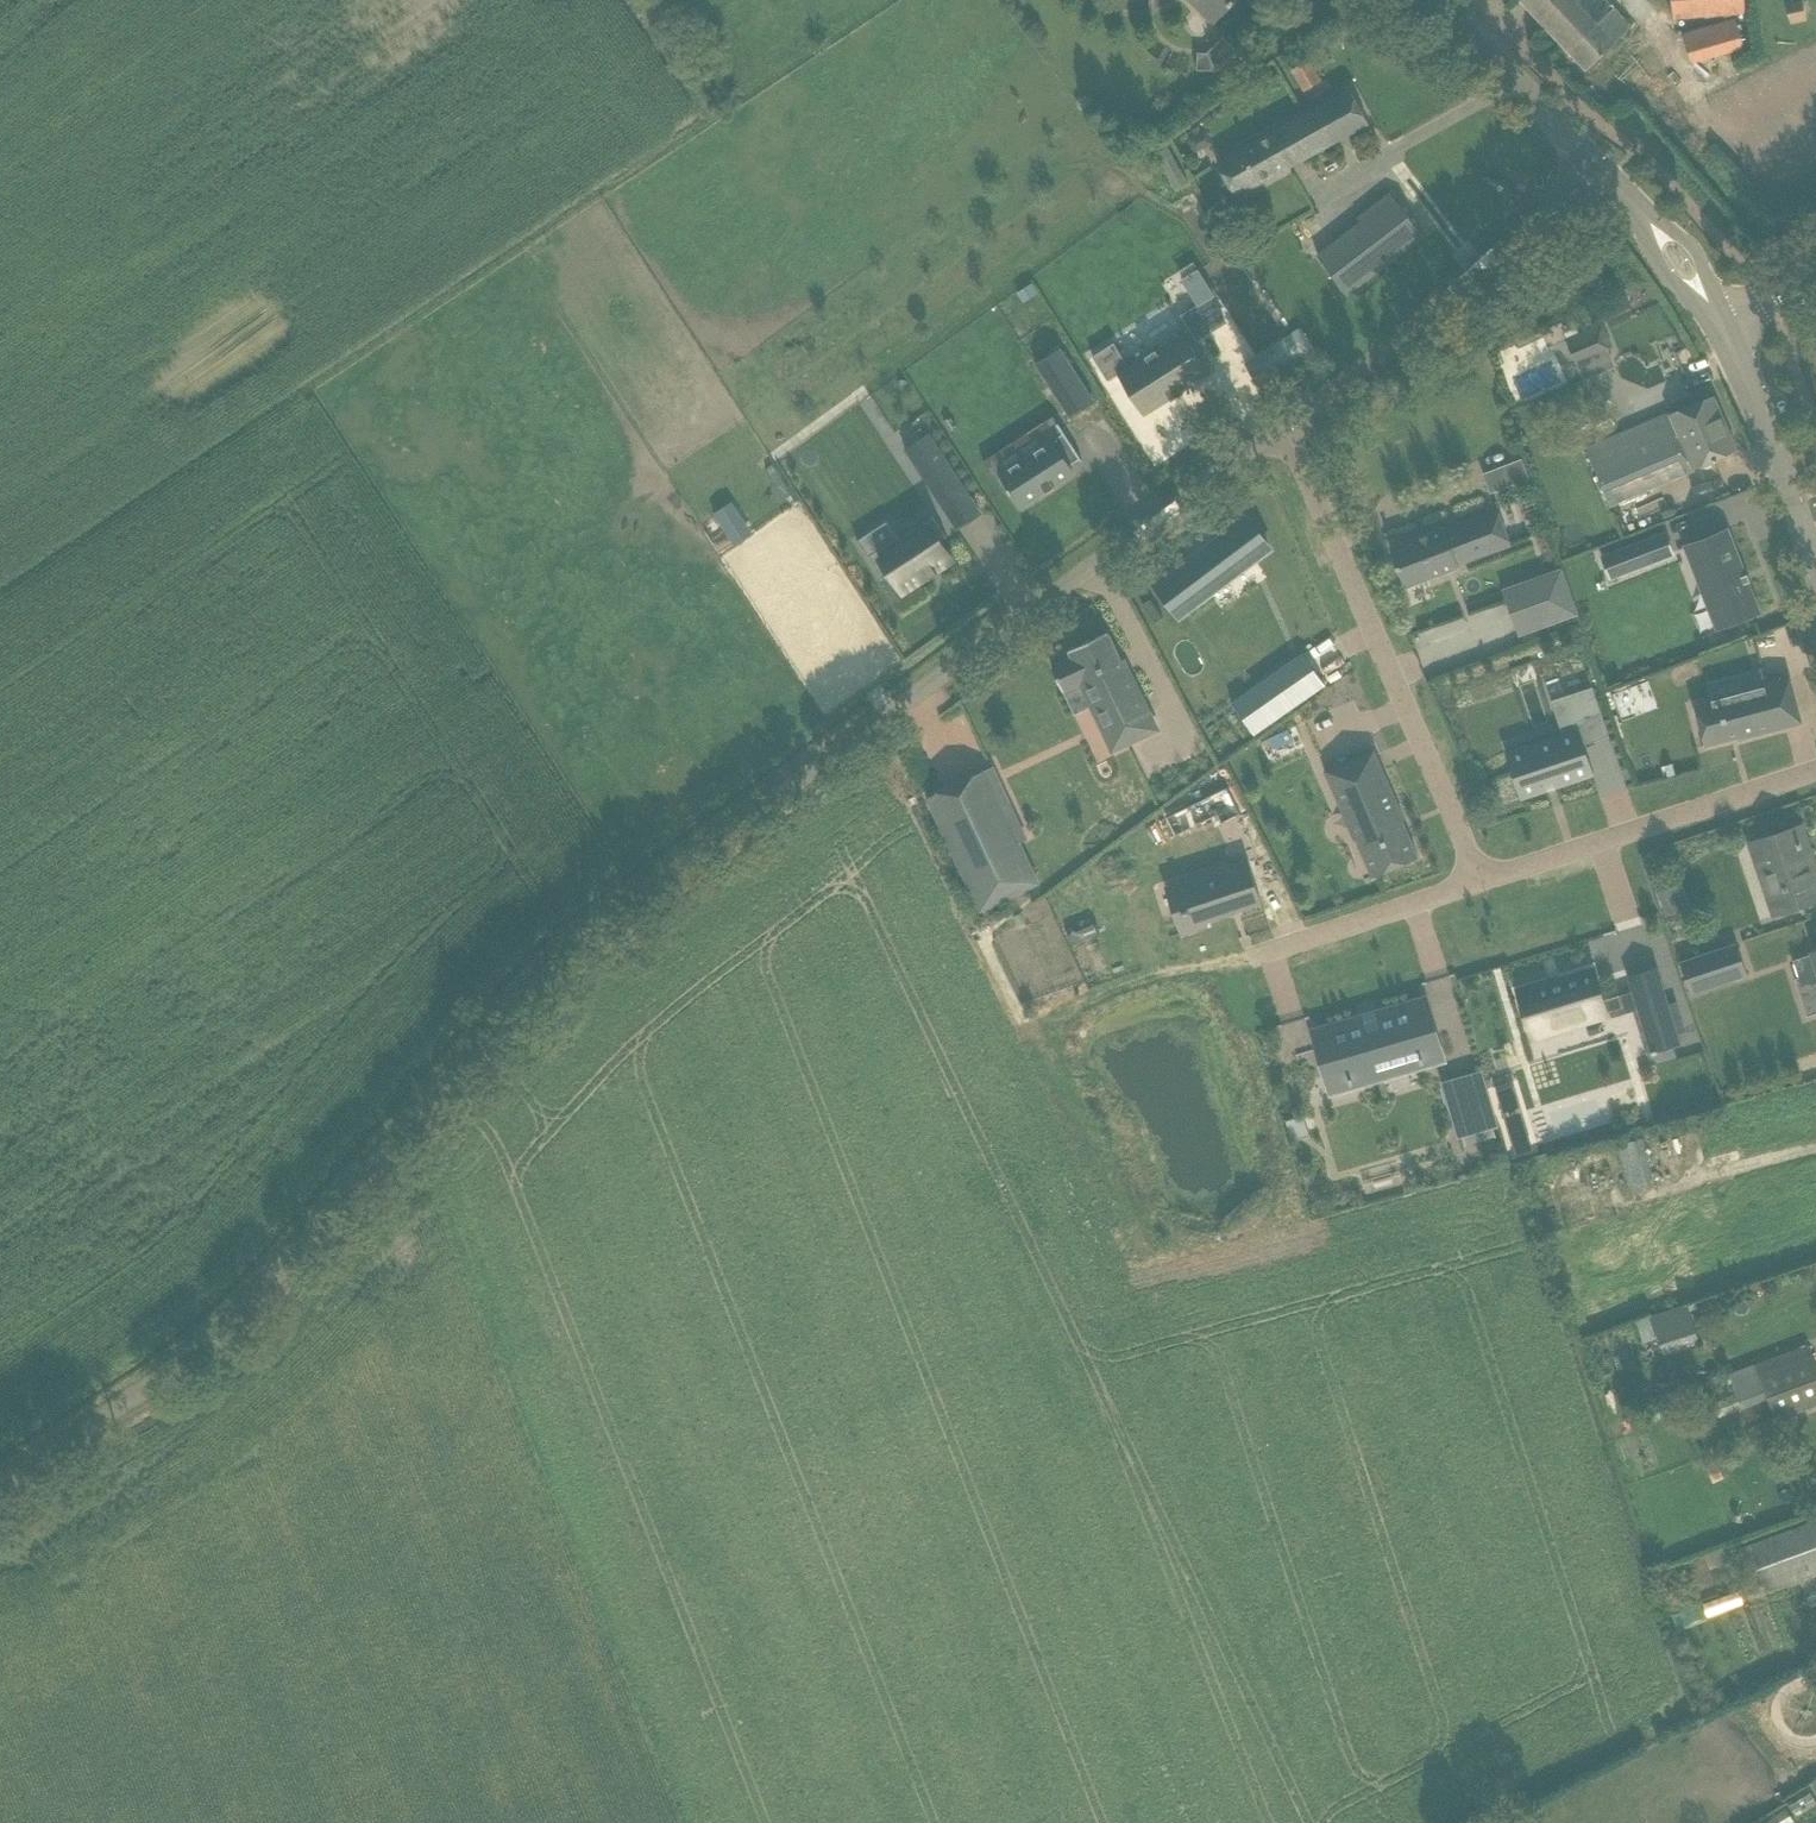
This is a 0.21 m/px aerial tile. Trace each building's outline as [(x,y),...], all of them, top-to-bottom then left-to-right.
[(1213,23),(1236,0),(1190,0),(1213,23)] [(1607,0),(1521,0),(1586,69),(1632,26),(1607,0)] [(1672,18),(1746,13),(1745,0),(1671,0),(1672,18)] [(1690,59),(1744,49),(1738,15),(1683,25),(1690,59)] [(1303,91),(1323,79),(1310,57),(1290,68),(1303,91)] [(1217,163),(1235,196),(1347,135),(1368,123),(1350,90),(1329,101),(1217,163)] [(1189,182),(1168,146),(1154,154),(1175,190),(1189,182)] [(1407,215),(1330,272),(1362,314),(1438,257),(1434,251),(1407,215)] [(1196,267),(1180,277),(1213,328),(1224,321),(1209,297),(1213,294),(1196,267)] [(1031,281),(1020,289),(1026,299),(1038,291),(1031,281)] [(1565,338),(1576,363),(1614,347),(1603,322),(1565,338)] [(1243,363),(1259,387),(1316,349),(1300,326),(1243,363)] [(1209,373),(1183,332),(1129,366),(1114,343),(1093,356),(1108,380),(1118,374),(1144,415),(1170,398),(1172,400),(1184,392),(1183,390),(1209,373)] [(1069,417),(1094,401),(1060,348),(1035,364),(1069,417)] [(1737,450),(1714,396),(1692,405),(1661,419),(1659,415),(1586,447),(1611,505),(1672,478),(1694,468),(1693,467),(1713,458),(1714,461),(1718,459),(1718,458),(1737,450)] [(1062,433),(1000,473),(1009,487),(1007,488),(1011,493),(1013,492),(1022,506),(1045,491),(1046,492),(1047,492),(1046,491),(1054,486),(1054,487),(1055,486),(1054,485),(1073,472),(1069,466),(1079,459),(1080,460),(1082,459),(1064,432),(1062,433)] [(968,493),(928,433),(905,448),(944,508),(968,493)] [(1502,465),(1483,472),(1490,490),(1509,483),(1502,465)] [(726,504),(713,513),(735,544),(747,536),(726,504)] [(1444,526),(1390,547),(1405,587),(1459,567),(1458,564),(1511,544),(1497,509),(1445,529),(1444,526)] [(896,535),(866,555),(882,579),(883,578),(883,577),(889,573),(903,593),(928,577),(929,579),(938,573),(937,571),(954,560),(940,540),(945,537),(945,538),(947,537),(932,515),(931,516),(931,517),(899,537),(898,535),(896,535)] [(1246,518),(1172,574),(1194,604),(1269,548),(1246,518)] [(1727,530),(1692,543),(1692,545),(1693,545),(1700,564),(1693,567),(1709,607),(1722,602),(1730,621),(1728,622),(1729,624),(1759,612),(1747,582),(1750,581),(1750,580),(1749,580),(1747,575),(1748,575),(1747,574),(1744,575),(1727,530)] [(1673,553),(1665,532),(1603,556),(1611,577),(1673,553)] [(1535,595),(1508,604),(1519,635),(1577,615),(1562,569),(1529,580),(1535,595)] [(1150,713),(1129,670),(1126,672),(1121,660),(1107,632),(1068,650),(1071,657),(1051,666),(1063,692),(1085,682),(1109,732),(1150,713)] [(1303,653),(1232,702),(1254,734),(1325,685),(1303,653)] [(1739,735),(1739,737),(1801,720),(1789,674),(1763,681),(1764,684),(1693,703),(1704,744),(1739,735)] [(1592,682),(1564,691),(1573,718),(1590,712),(1601,709),(1592,682)] [(1671,733),(1664,708),(1647,713),(1640,688),(1613,696),(1636,774),(1668,765),(1659,736),(1671,733)] [(1522,793),(1592,772),(1578,725),(1508,746),(1522,793)] [(1374,750),(1325,771),(1343,812),(1344,812),(1344,813),(1345,812),(1343,808),(1348,806),(1348,807),(1351,806),(1351,804),(1355,802),(1368,832),(1355,838),(1355,839),(1356,838),(1373,877),(1418,857),(1402,821),(1404,820),(1374,750)] [(1039,883),(1019,841),(1013,844),(996,810),(1009,804),(992,767),(927,797),(980,910),(1039,883)] [(1226,787),(1167,810),(1174,828),(1233,804),(1226,787)] [(1774,915),(1815,901),(1815,870),(1815,868),(1806,841),(1800,825),(1749,843),(1756,863),(1762,861),(1772,890),(1766,892),(1774,915)] [(1193,883),(1200,905),(1175,913),(1182,934),(1207,926),(1205,921),(1262,902),(1247,860),(1225,867),(1226,872),(1193,883)] [(1677,886),(1658,892),(1662,904),(1681,898),(1677,886)] [(1094,924),(1067,936),(1072,946),(1098,934),(1094,924)] [(1722,948),(1680,962),(1691,993),(1747,974),(1737,943),(1722,948)] [(1811,951),(1812,953),(1793,959),(1802,986),(1815,981),(1815,949),(1811,951)] [(1550,980),(1517,990),(1531,1036),(1623,1007),(1619,994),(1602,999),(1593,970),(1551,983),(1550,980)] [(1664,993),(1636,1002),(1645,1032),(1658,1028),(1664,1049),(1680,1044),(1664,993)] [(1427,1001),(1315,1034),(1318,1044),(1317,1044),(1327,1076),(1349,1069),(1352,1077),(1349,1077),(1350,1083),(1382,1074),(1378,1061),(1420,1049),(1422,1056),(1419,1057),(1421,1062),(1443,1056),(1427,1001)] [(1482,1077),(1449,1086),(1463,1134),(1464,1136),(1499,1126),(1484,1076),(1482,1077)] [(1614,1138),(1629,1193),(1655,1186),(1640,1131),(1614,1138)] [(1530,1137),(1512,1143),(1516,1156),(1534,1151),(1530,1137)] [(1683,1303),(1681,1299),(1651,1309),(1660,1336),(1690,1326),(1686,1312),(1683,1303)] [(1695,1299),(1683,1303),(1686,1312),(1698,1308),(1695,1299)] [(1775,1422),(1815,1407),(1815,1366),(1808,1344),(1755,1364),(1775,1422)] [(1719,1465),(1709,1469),(1713,1481),(1724,1478),(1719,1465)] [(1766,1593),(1815,1574),(1815,1520),(1748,1545),(1766,1593)] [(1723,1548),(1705,1556),(1710,1569),(1728,1561),(1723,1548)]
